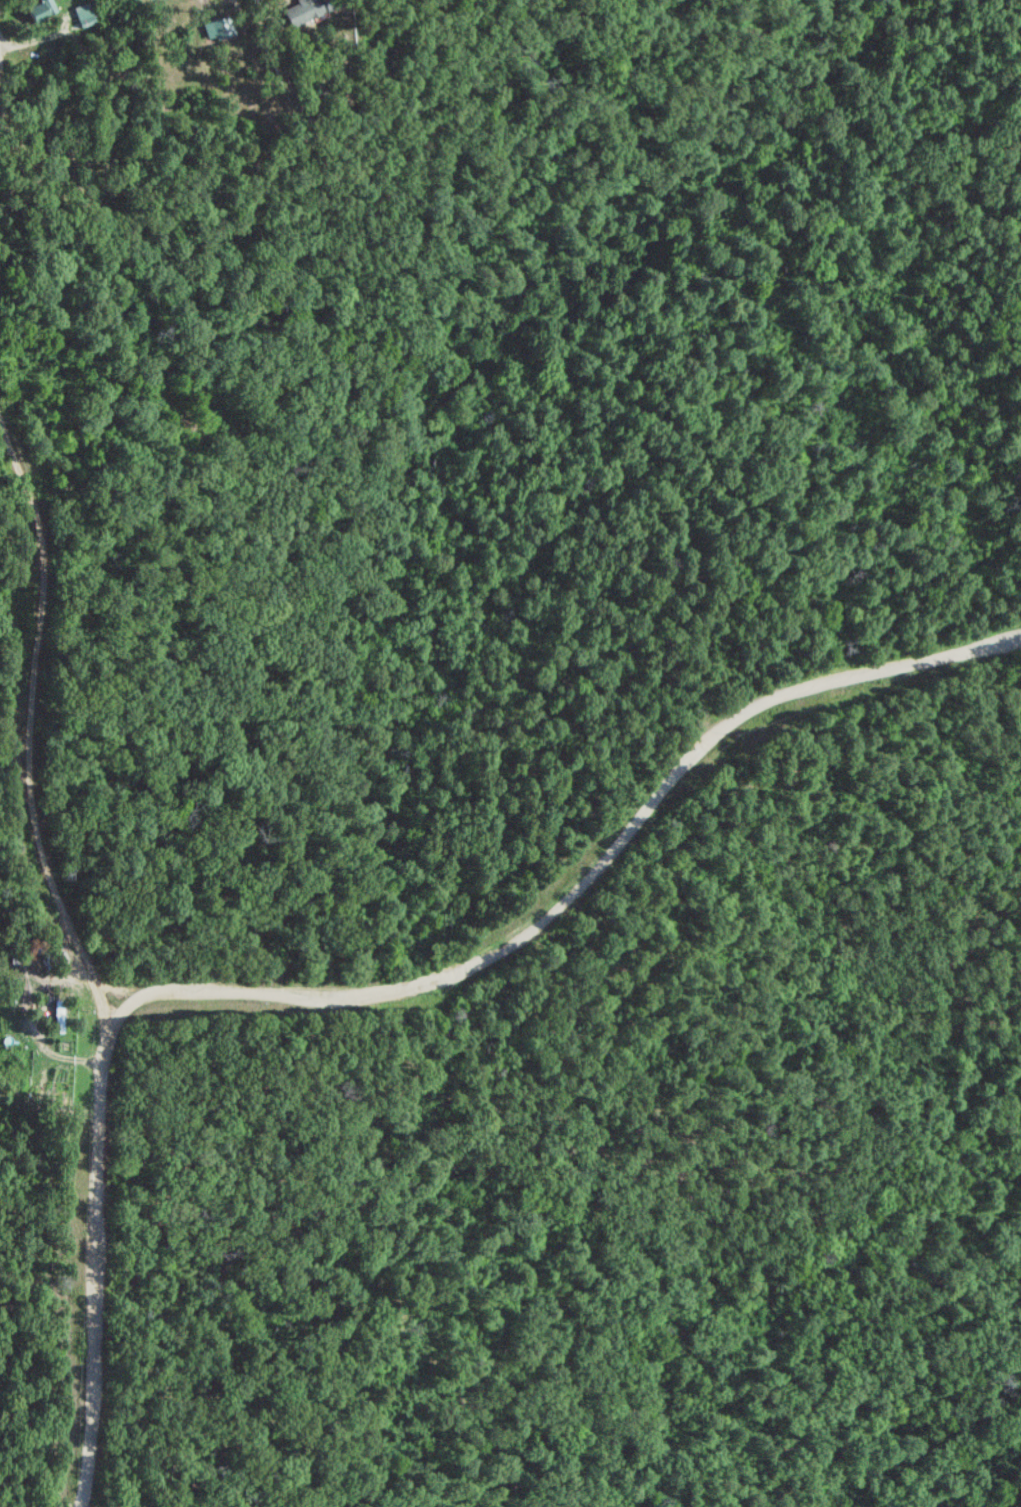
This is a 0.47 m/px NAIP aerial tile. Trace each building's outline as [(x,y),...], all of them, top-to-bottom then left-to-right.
[(314,0),(298,0),(281,6),(288,26),(339,8),(336,0),(314,0)] [(201,23),(207,42),(236,33),(230,15),(201,23)]
